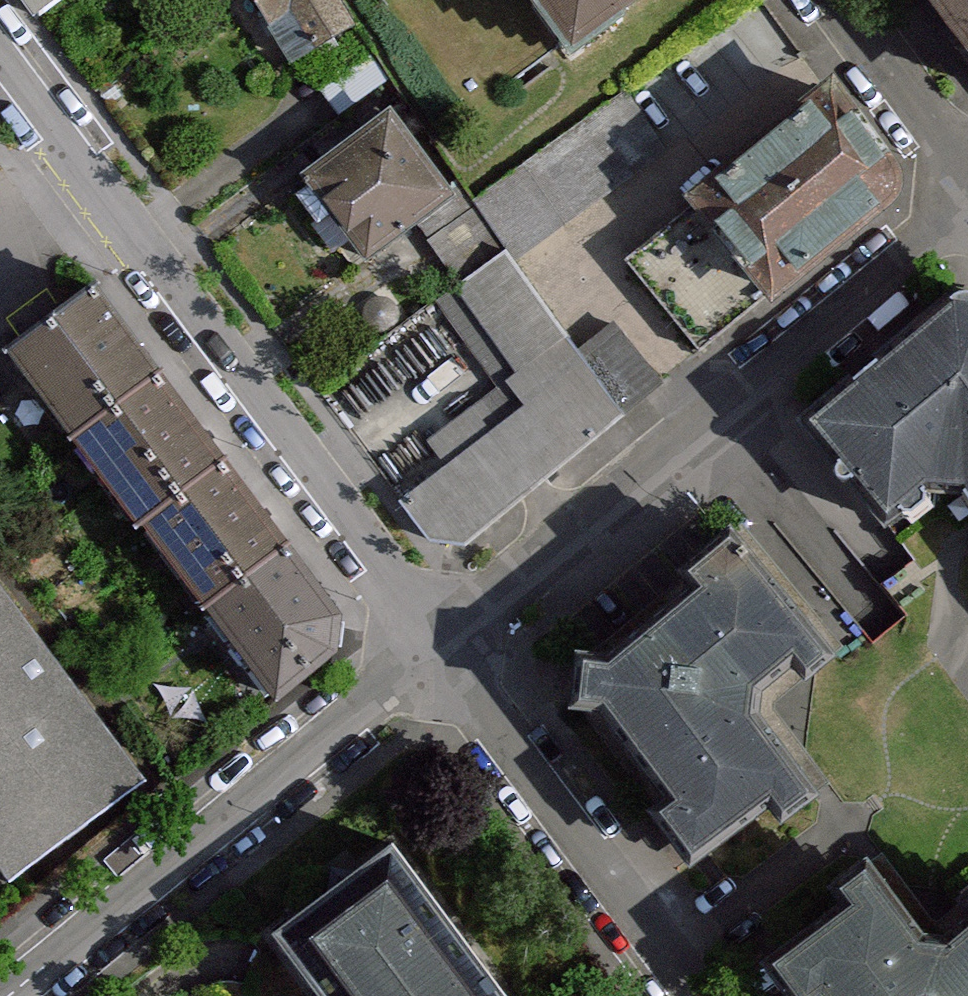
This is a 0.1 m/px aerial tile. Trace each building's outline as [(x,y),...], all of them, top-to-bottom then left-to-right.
[(52,34),(102,0),(29,0),(52,34)] [(262,61),(337,19),(326,0),(227,0),(262,61)] [(544,58),(626,0),(503,0),(544,58)] [(967,82),(967,0),(913,0),(967,82)] [(870,190),(798,102),(669,208),(742,295),(870,190)] [(443,189),(385,114),(287,191),(345,265),(443,189)] [(617,420),(504,259),(437,306),(513,414),(399,494),(436,547),(617,420)] [(940,313),(794,426),(872,526),(934,478),(967,521),(967,348),(940,313)] [(65,450),(144,397),(90,317),(11,370),(65,450)] [(144,397),(65,450),(118,528),(197,474),(144,397)] [(118,528),(176,615),(255,562),(197,474),(118,528)] [(791,648),(727,563),(547,698),(667,857),(712,824),(656,749),(791,648)] [(324,642),(268,570),(192,629),(247,701),(324,642)] [(5,880),(146,775),(0,581),(0,873),(5,880)] [(270,923),(326,995),(513,995),(389,833),(270,923)] [(756,960),(787,995),(887,995),(812,911),(756,960)] [(936,995),(967,995),(967,968),(936,995)]
